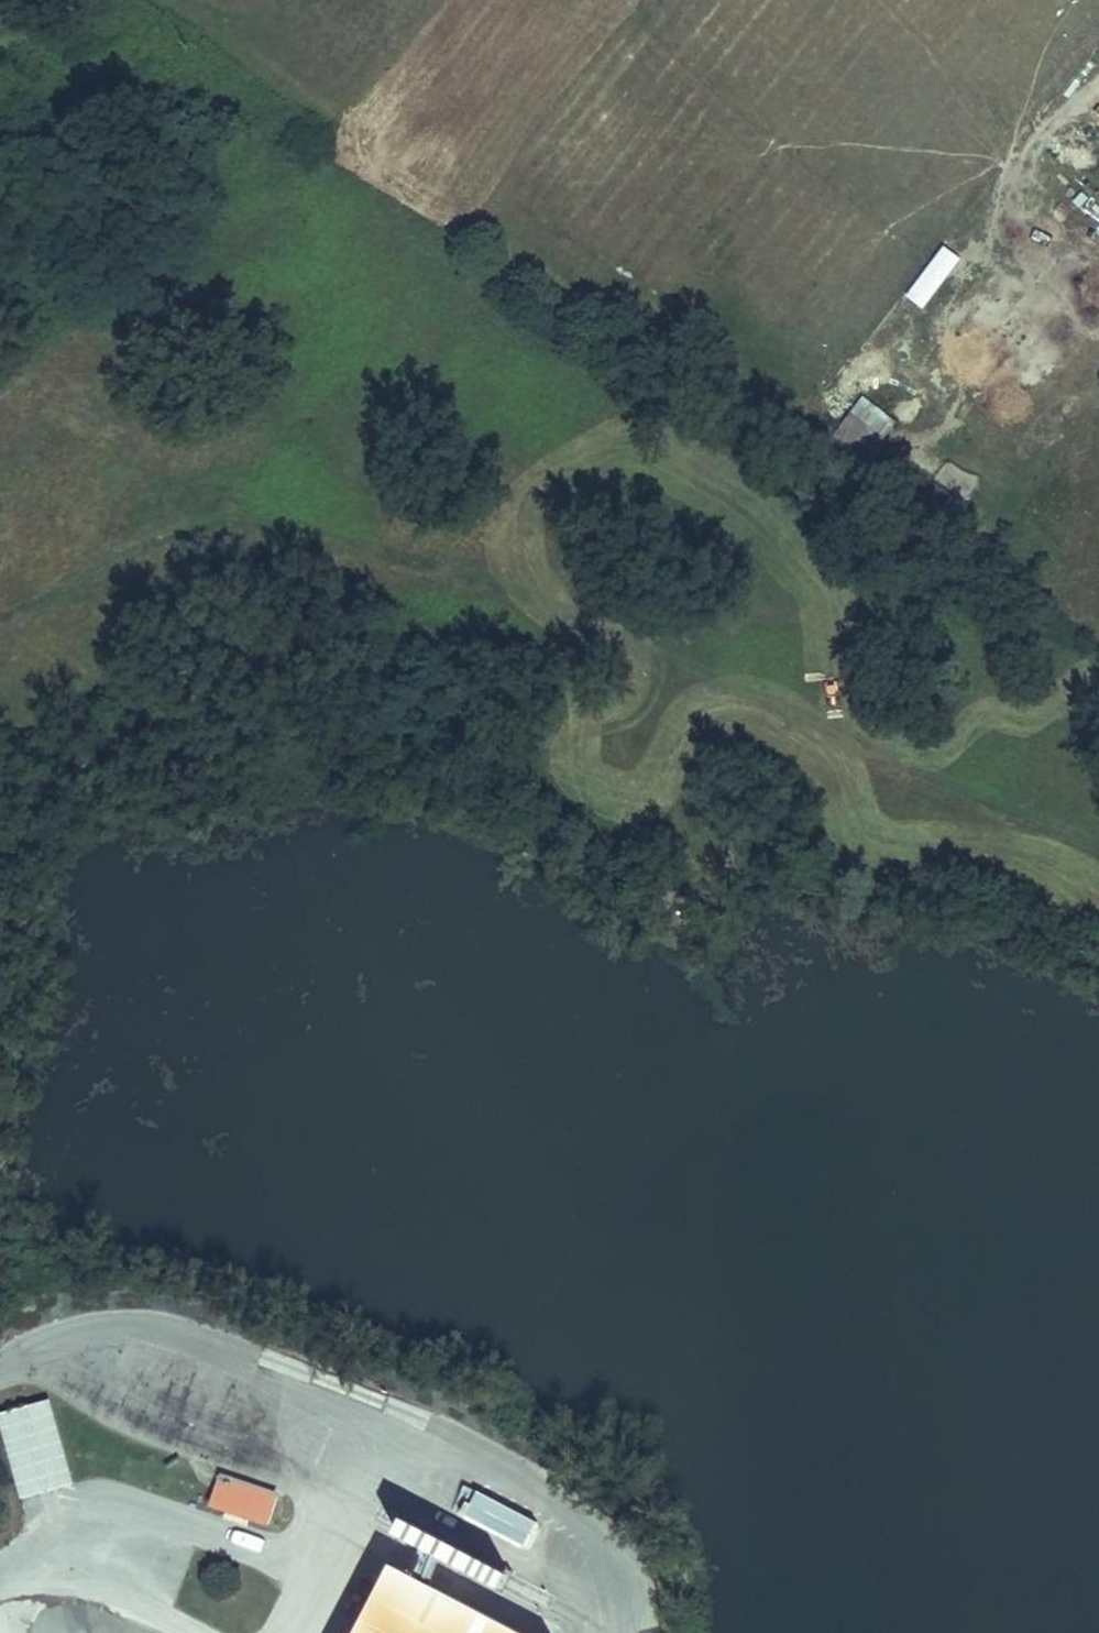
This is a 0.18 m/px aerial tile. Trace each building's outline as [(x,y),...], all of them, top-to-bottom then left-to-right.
[(858,404),(849,434),(881,443),(890,413),(858,404)] [(28,1390),(0,1400),(0,1473),(5,1490),(55,1474),(28,1390)] [(259,1478),(188,1453),(179,1480),(249,1505),(259,1478)] [(437,1552),(451,1561),(469,1531),(428,1506),(419,1520),(446,1537),(437,1552)] [(379,1587),(299,1547),(287,1572),(366,1612),(379,1587)] [(392,1572),(362,1632),(516,1632),(392,1572)]
